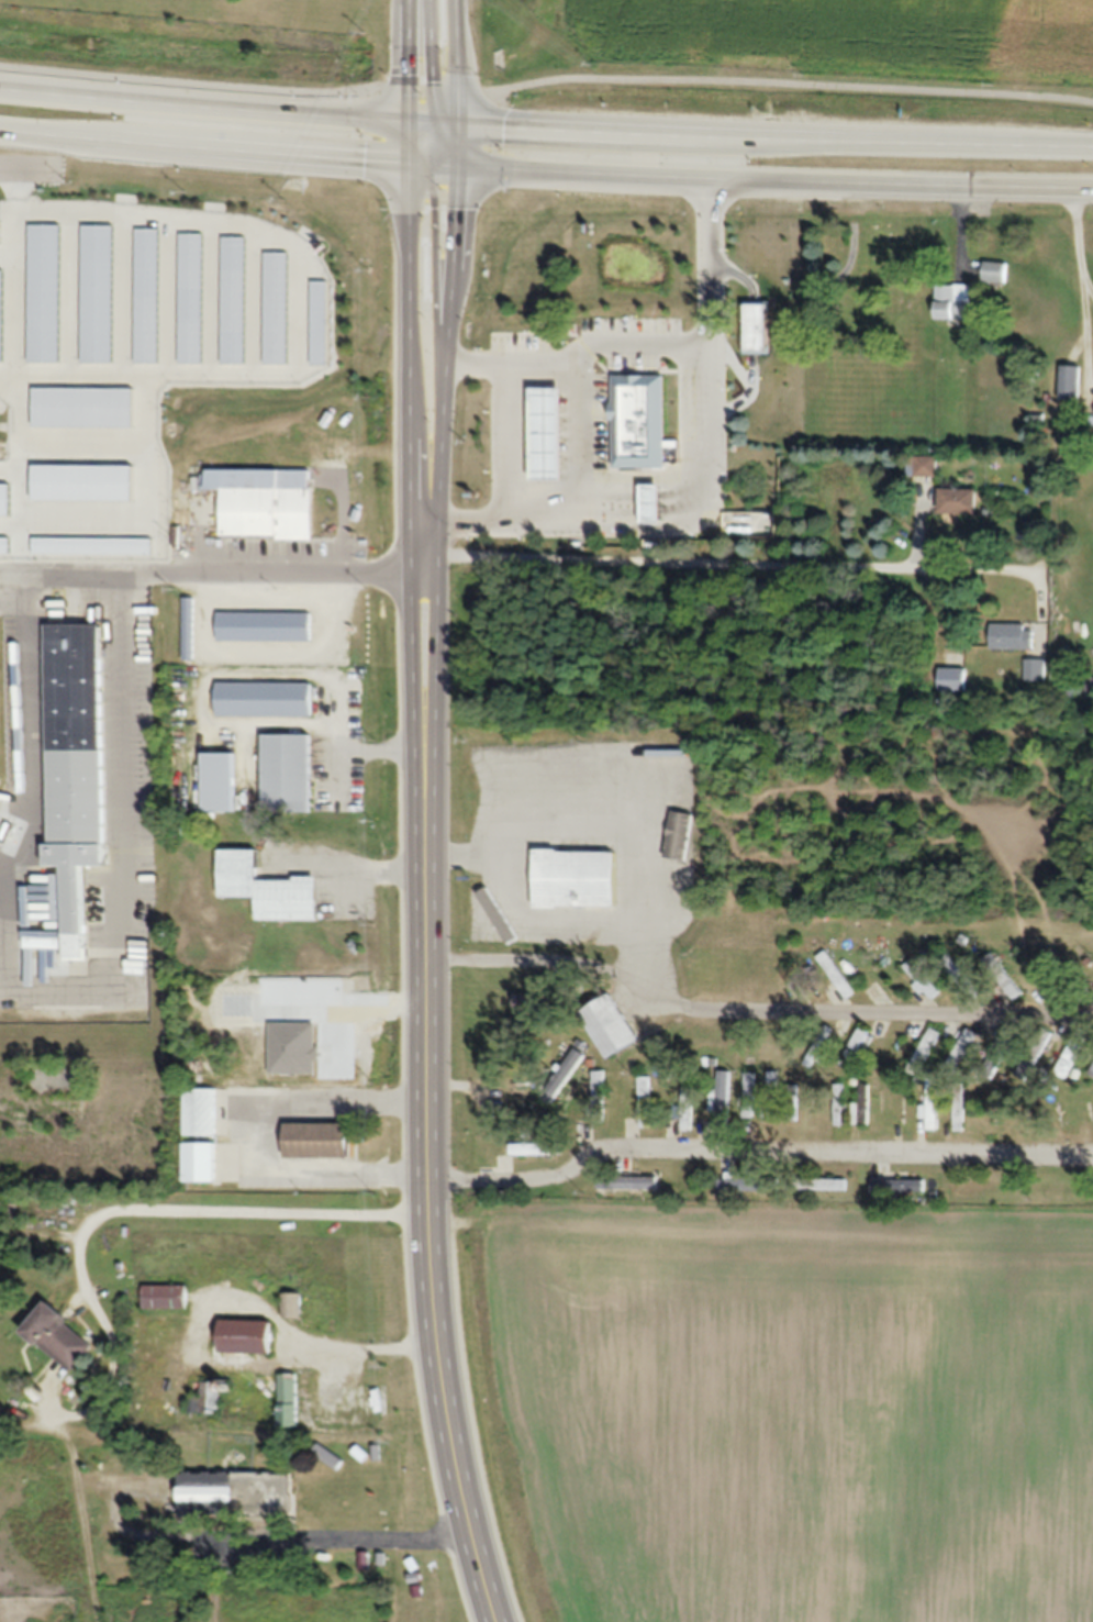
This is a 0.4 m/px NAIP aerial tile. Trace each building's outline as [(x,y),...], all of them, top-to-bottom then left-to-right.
[(244,258),(244,241),(225,241),(225,267),(237,267),(237,258),(244,258)] [(264,366),(288,366),(289,253),(264,253),(264,366)] [(982,281),(1004,283),(1006,263),(984,260),(982,281)] [(244,284),(234,284),(234,275),(223,275),(224,361),(245,361),(244,284)] [(969,318),(969,284),(935,284),(935,318),(969,318)] [(782,368),(792,368),(793,353),(783,353),(782,368)] [(1081,365),(1061,365),(1061,399),(1081,399),(1081,365)] [(667,373),(669,467),(615,468),(613,374),(667,373)] [(526,390),(526,484),(560,484),(560,390),(526,390)] [(936,476),(936,456),(908,456),(908,476),(936,476)] [(223,490),(222,538),(313,538),(313,471),(207,470),(207,490),(223,490)] [(640,485),(639,524),(661,525),(661,485),(640,485)] [(976,512),(976,488),(940,488),(940,522),(960,522),(960,512),(976,512)] [(29,493),(0,493),(0,527),(29,527),(29,493)] [(49,495),(49,527),(144,527),(144,495),(49,495)] [(183,661),(195,661),(195,597),(183,597),(183,661)] [(311,612),(217,612),(217,641),(311,641),(311,612)] [(40,621),(96,623),(98,866),(75,867),(76,962),(53,962),(52,867),(38,867),(40,621)] [(992,649),(1035,649),(1035,625),(992,625),(992,649)] [(1047,681),(1047,659),(1027,659),(1027,681),(1047,681)] [(941,691),(967,691),(967,668),(941,668),(941,691)] [(311,684),(215,684),(215,718),(311,718),(311,684)] [(263,735),(263,807),(310,807),(310,735),(263,735)] [(591,760),(544,752),(540,776),(586,784),(591,760)] [(201,754),(201,812),(233,812),(233,754),(201,754)] [(663,857),(685,860),(692,814),(670,811),(663,857)] [(532,848),(531,903),(612,906),(613,851),(532,848)] [(257,919),(317,920),(317,879),(258,879),(258,850),(220,850),(220,897),(257,897),(257,919)] [(517,939),(491,885),(479,891),(506,945),(517,939)] [(858,992),(828,950),(819,956),(849,999),(858,992)] [(1023,994),(994,952),(984,959),(1013,1001),(1023,994)] [(943,959),(972,998),(980,992),(952,953),(943,959)] [(934,999),(943,989),(911,960),(901,970),(934,999)] [(639,1040),(612,993),(579,1013),(607,1059),(639,1040)] [(848,1069),(870,1032),(861,1027),(838,1063),(848,1069)] [(941,1033),(931,1027),(907,1069),(917,1075),(941,1033)] [(1058,1071),(1069,1076),(1088,1031),(1077,1027),(1058,1071)] [(1018,1036),(1007,1028),(979,1071),(990,1078),(1018,1036)] [(980,1035),(971,1029),(943,1068),(952,1075),(980,1035)] [(1016,1076),(1027,1082),(1049,1038),(1039,1032),(1016,1076)] [(576,1066),(564,1058),(538,1094),(551,1103),(576,1066)] [(730,1128),(730,1071),(717,1071),(717,1128),(730,1128)] [(778,1071),(770,1071),(770,1118),(778,1118),(778,1071)] [(756,1073),(746,1072),(745,1117),(756,1118),(756,1073)] [(592,1075),(592,1120),(601,1120),(601,1075),(592,1075)] [(641,1127),(651,1127),(651,1076),(641,1076),(641,1127)] [(938,1078),(926,1078),(926,1129),(938,1129),(938,1078)] [(965,1130),(965,1083),(955,1083),(955,1130),(965,1130)] [(793,1116),(801,1116),(801,1084),(793,1084),(793,1116)] [(845,1085),(836,1085),(836,1125),(845,1125),(845,1085)] [(858,1085),(858,1124),(870,1124),(870,1085),(858,1085)] [(694,1086),(682,1086),(682,1130),(694,1130),(694,1086)] [(185,1091),(185,1134),(214,1134),(214,1091),(185,1091)] [(285,1124),(285,1159),(350,1159),(350,1124),(285,1124)] [(561,1154),(561,1143),(510,1143),(510,1154),(561,1154)] [(720,1175),(720,1191),(779,1191),(779,1178),(740,1178),(740,1175),(720,1175)] [(659,1190),(659,1177),(600,1177),(600,1190),(659,1190)] [(848,1190),(848,1179),(797,1179),(797,1190),(848,1190)] [(926,1179),(873,1179),(873,1191),(926,1191),(926,1179)] [(187,1285),(146,1285),(146,1307),(187,1307),(187,1285)] [(302,1318),(302,1293),(283,1293),(283,1318),(302,1318)] [(73,1372),(95,1343),(44,1304),(22,1334),(73,1372)] [(273,1320),(222,1320),(222,1353),(273,1353),(273,1320)] [(278,1374),(278,1426),(298,1426),(298,1374),(278,1374)] [(220,1412),(220,1381),(201,1381),(201,1394),(191,1394),(191,1412),(220,1412)] [(180,1472),(180,1517),(293,1517),(293,1472),(180,1472)]
